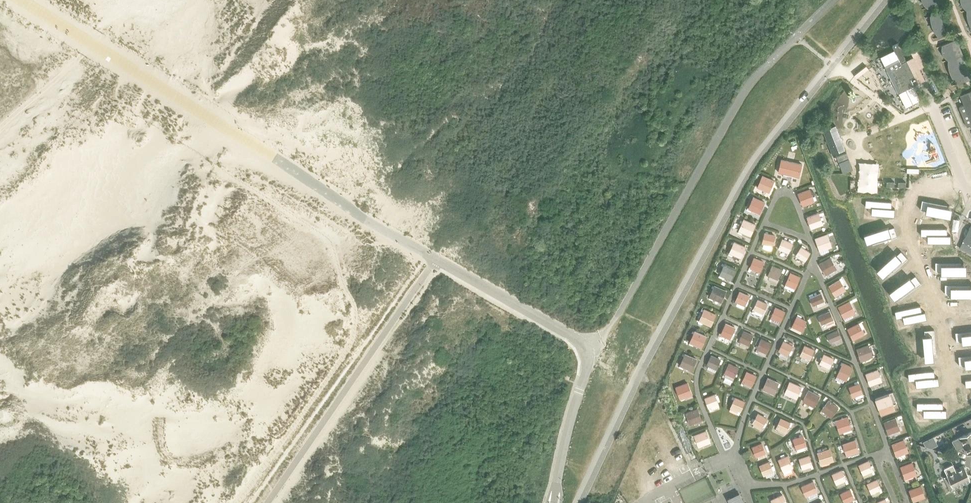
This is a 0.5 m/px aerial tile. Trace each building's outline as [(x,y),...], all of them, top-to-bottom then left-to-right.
[(966,10),(970,8),(970,0),(962,0),(966,10)] [(935,32),(938,37),(947,34),(938,12),(930,15),(930,21),(932,27),(935,32)] [(957,39),(942,45),(948,60),(963,54),(957,39)] [(894,50),(880,57),(887,70),(890,69),(895,78),(891,79),(894,84),(897,82),(902,91),(913,86),(915,89),(920,87),(918,83),(924,80),(919,69),(925,66),(917,50),(911,53),(913,57),(906,61),(899,46),(897,43),(892,46),(893,48),(894,50)] [(948,60),(957,84),(970,78),(970,75),(963,54),(948,60)] [(853,74),(856,78),(869,69),(865,64),(853,74)] [(959,107),(961,113),(970,109),(970,91),(960,95),(964,105),(959,107)] [(961,113),(967,126),(970,124),(970,109),(961,113)] [(832,155),(845,150),(835,126),(823,130),(832,155)] [(846,153),(837,157),(839,162),(843,173),(853,169),(847,153),(846,153)] [(799,177),(802,164),(782,159),(779,172),(799,177)] [(852,179),(874,169),(872,165),(851,175),(852,179)] [(770,192),(775,181),(763,176),(758,187),(770,192)] [(904,185),(879,185),(879,194),(884,194),(884,197),(910,197),(910,187),(904,187),(904,185)] [(814,201),(810,190),(798,194),(802,205),(814,201)] [(760,213),(765,202),(753,197),(749,208),(760,213)] [(895,209),(909,204),(906,198),(892,203),(895,209)] [(926,201),(924,210),(930,211),(929,214),(954,219),(956,209),(950,208),(951,206),(926,201)] [(873,210),(863,212),(864,219),(870,218),(871,225),(893,221),(892,214),(889,215),(888,208),(876,210),(876,209),(873,210)] [(823,224),(819,212),(807,217),(811,228),(823,224)] [(751,235),(756,224),(744,219),(739,230),(751,235)] [(877,228),(881,238),(896,233),(892,223),(877,228)] [(959,248),(970,254),(970,225),(962,241),(963,241),(959,248)] [(932,229),(922,229),(922,236),(927,236),(927,243),(950,243),(950,236),(947,236),(947,229),(935,229),(935,228),(932,228),(932,229)] [(772,245),(775,236),(764,233),(762,243),(772,245)] [(831,245),(827,234),(815,239),(819,250),(831,245)] [(883,239),(868,260),(876,265),(879,261),(881,262),(896,241),(889,236),(885,241),(883,239)] [(788,252),(792,243),(782,238),(778,248),(788,252)] [(741,258),(745,247),(734,242),(729,253),(741,258)] [(804,261),(810,252),(801,246),(795,255),(804,261)] [(836,268),(830,257),(819,264),(825,274),(836,268)] [(895,260),(880,281),(888,287),(891,282),(893,283),(908,263),(901,257),(897,262),(895,260)] [(760,271),(763,262),(753,258),(749,267),(760,271)] [(960,261),(935,261),(935,270),(941,270),(941,273),(966,273),(966,263),(960,263),(960,261)] [(731,280),(736,269),(724,264),(720,275),(731,280)] [(778,279),(782,269),(771,265),(767,275),(778,279)] [(795,287),(800,277),(790,272),(785,282),(795,287)] [(845,289),(839,279),(828,286),(834,295),(845,289)] [(911,284),(890,298),(896,306),(900,303),(902,305),(923,290),(917,282),(913,286),(911,284)] [(944,283),(944,292),(950,292),(950,295),(970,295),(970,286),(970,283),(944,283)] [(722,302),(726,291),(714,285),(710,296),(722,302)] [(745,305),(749,296),(739,291),(735,301),(745,305)] [(824,300),(821,293),(809,298),(812,305),(824,300)] [(763,313),(767,304),(757,299),(753,309),(763,313)] [(813,306),(815,311),(826,305),(823,300),(813,306)] [(855,312),(849,301),(838,307),(844,318),(855,312)] [(781,321),(785,312),(775,307),(770,317),(781,321)] [(712,324),(716,314),(704,309),(700,319),(712,324)] [(833,319),(829,311),(818,316),(821,324),(833,319)] [(908,315),(898,317),(900,324),(905,323),(907,330),(929,325),(928,318),(924,318),(923,312),(911,314),(908,315)] [(801,331),(806,321),(796,316),(791,326),(801,331)] [(824,329),(836,323),(834,319),(822,324),(824,329)] [(731,337),(735,327),(725,323),(721,332),(731,337)] [(864,334),(858,323),(847,329),(853,340),(864,334)] [(955,331),(956,340),(962,340),(962,342),(970,341),(970,329),(955,331)] [(841,337),(837,330),(826,335),(829,342),(841,337)] [(702,347),(707,336),(695,331),(690,342),(702,347)] [(749,345),(753,335),(743,331),(739,340),(749,345)] [(927,342),(924,342),(927,367),(936,366),(936,361),(938,360),(936,335),(926,336),(927,342)] [(766,353),(771,343),(761,338),(756,349),(766,353)] [(788,355),(792,346),(783,341),(778,351),(788,355)] [(810,359),(814,350),(804,345),(800,355),(810,359)] [(872,356),(868,345),(856,349),(860,360),(872,356)] [(959,353),(960,361),(966,360),(966,367),(970,366),(970,352),(969,352),(959,353)] [(692,370),(697,359),(685,354),(680,365),(692,370)] [(829,368),(833,359),(823,354),(819,363),(829,368)] [(717,369),(721,360),(711,355),(706,364),(717,369)] [(734,377),(738,368),(728,363),(724,372),(734,377)] [(848,377),(852,367),(842,363),(838,372),(848,377)] [(882,381),(877,369),(865,374),(869,386),(882,381)] [(752,385),(756,376),(746,371),(742,380),(752,385)] [(918,381),(912,382),(913,391),(938,389),(938,386),(944,386),(943,376),(917,379),(918,381)] [(774,394),(779,383),(767,378),(762,389),(774,394)] [(692,394),(688,382),(676,387),(680,399),(692,394)] [(796,398),(801,387),(789,382),(784,393),(796,398)] [(862,393),(859,384),(849,387),(852,397),(862,393)] [(814,407),(819,396),(808,390),(802,400),(814,407)] [(718,403),(715,394),(704,398),(708,407),(718,403)] [(895,409),(889,394),(875,399),(881,415),(895,409)] [(740,411),(744,401),(735,397),(730,407),(740,411)] [(831,417),(838,407),(828,400),(821,409),(831,417)] [(928,402),(918,402),(918,410),(923,410),(923,417),(946,417),(946,409),(943,409),(943,402),(931,402),(928,402)] [(702,419),(697,408),(685,413),(690,424),(702,419)] [(754,424),(752,427),(759,431),(766,419),(757,414),(752,423),(754,424)] [(851,429),(847,417),(835,421),(839,432),(851,429)] [(786,432),(790,423),(780,418),(776,428),(786,432)] [(900,430),(895,418),(883,422),(887,434),(900,430)] [(710,442),(706,430),(694,435),(698,447),(710,442)] [(952,441),(957,450),(964,447),(968,454),(970,452),(970,433),(970,432),(952,441)] [(793,439),(796,448),(797,451),(804,448),(803,446),(806,445),(803,436),(793,439)] [(933,436),(923,441),(925,446),(931,448),(938,445),(933,436)] [(859,452),(855,440),(843,444),(847,456),(859,452)] [(908,452),(903,440),(891,445),(896,457),(908,452)] [(766,452),(762,443),(752,447),(756,456),(766,452)] [(833,460),(829,448),(817,453),(821,464),(833,460)] [(812,465),(809,455),(799,459),(803,471),(811,469),(810,466),(812,465)] [(792,467),(789,457),(779,461),(782,471),(792,467)] [(873,470),(868,460),(858,465),(863,474),(873,470)] [(769,461),(759,465),(763,475),(773,471),(769,461)] [(916,474),(912,463),(900,467),(904,479),(916,474)] [(952,464),(944,468),(947,474),(950,480),(946,482),(950,491),(970,481),(968,477),(969,477),(964,466),(955,470),(952,464)] [(846,479),(842,470),(832,474),(837,486),(845,483),(844,480),(846,479)] [(882,492),(876,480),(866,484),(872,496),(882,492)] [(817,490),(813,481),(804,485),(809,498),(817,494),(815,491),(817,490)] [(925,496),(920,485),(909,489),(913,500),(925,496)] [(850,489),(840,494),(844,502),(852,502),(855,501),(850,489)] [(739,493),(727,499),(729,502),(744,502),(739,493)] [(783,495),(771,500),(772,502),(786,502),(783,495)]
